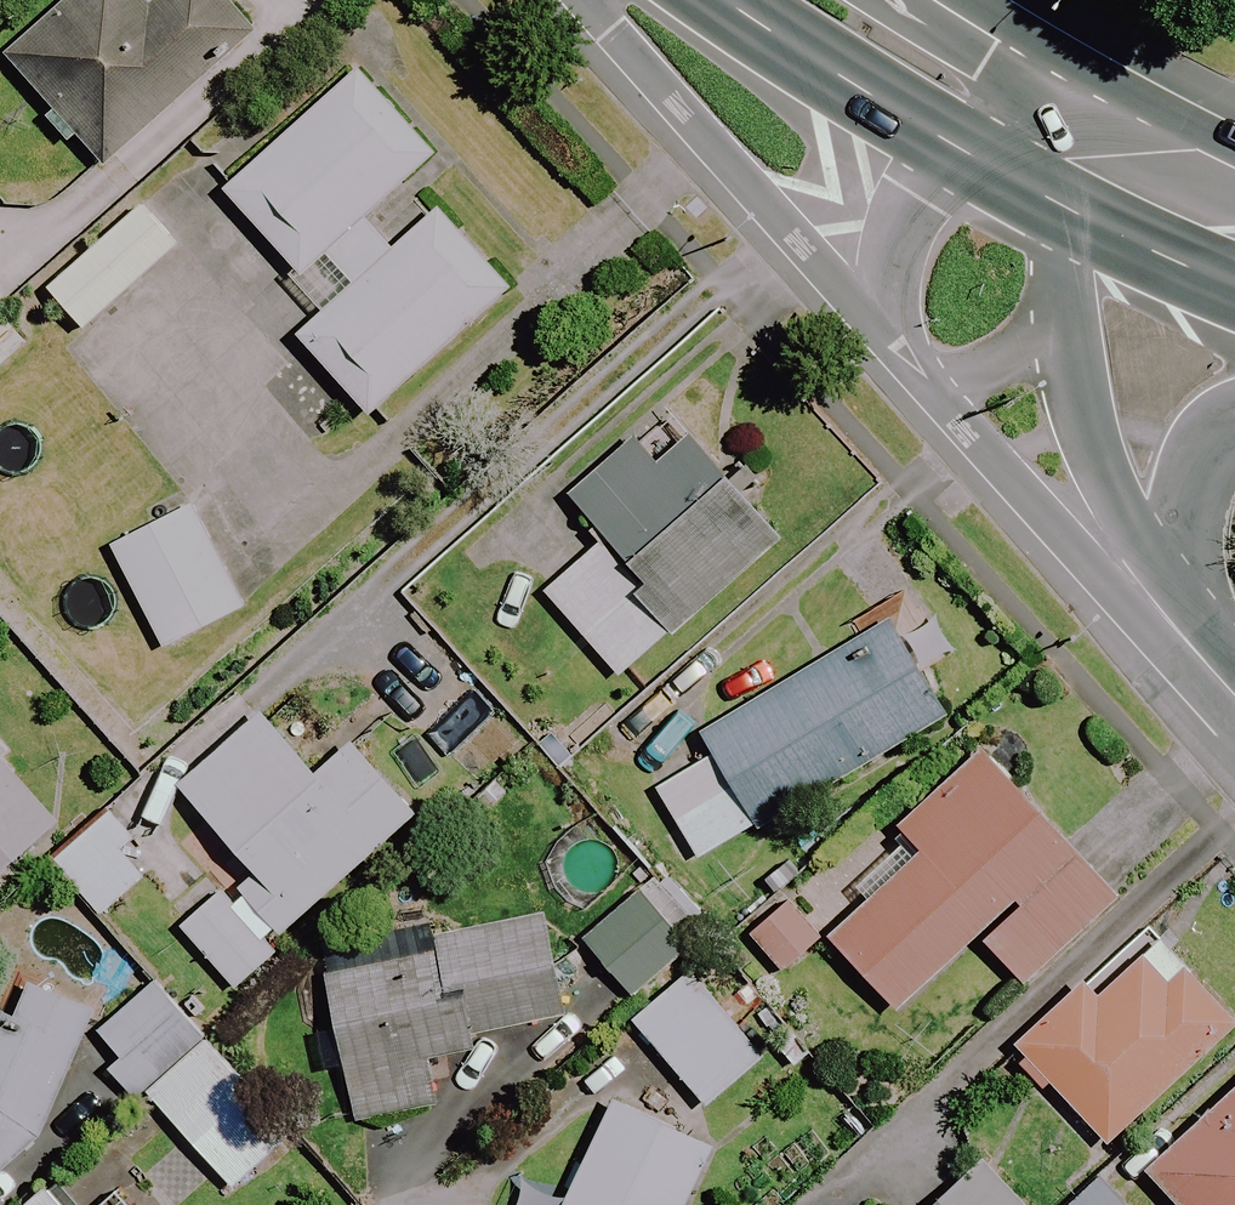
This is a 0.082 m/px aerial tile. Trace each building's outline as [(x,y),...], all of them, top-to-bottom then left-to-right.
[(233,0),(162,0),(148,12),(137,0),(76,0),(9,60),(103,166),(196,82),(212,100),(235,79),(217,58),(255,24),(233,0)] [(334,280),(362,257),(390,290),(333,337),(403,420),(543,302),(473,219),(452,236),(426,204),(464,172),(388,81),(258,190),(334,280)] [(178,249),(142,208),(47,292),(84,333),(178,249)] [(2,316),(0,318),(0,369),(27,343),(2,316)] [(780,549),(690,438),(653,468),(633,445),(571,496),(609,542),(547,592),(618,680),(780,549)] [(244,610),(191,508),(112,549),(165,651),(244,610)] [(946,718),(890,622),(700,735),(712,755),(655,789),(700,864),(946,718)] [(223,894),(182,931),(237,991),(277,954),(270,946),(417,817),(353,745),(318,776),(262,713),(179,787),(258,877),(230,902),(223,894)] [(1114,903),(982,757),(902,828),(925,853),(830,938),(897,1013),(980,938),(1023,985),(1114,903)] [(0,760),(0,876),(58,825),(0,760)] [(704,936),(655,879),(583,941),(633,998),(704,936)] [(821,942),(790,904),(752,936),(783,973),(821,942)] [(561,1019),(539,919),(439,941),(441,950),(325,975),(357,1124),(438,1107),(428,1062),(475,1052),(472,1039),(561,1019)] [(1187,974),(1169,991),(1137,957),(1093,999),(1084,990),(1018,1054),(1108,1146),(1234,1023),(1187,974)] [(764,1059),(690,974),(633,1023),(707,1108),(764,1059)] [(15,990),(7,1009),(0,1006),(0,1173),(43,1134),(91,1023),(15,990)] [(147,1096),(206,1043),(158,990),(99,1043),(147,1096)] [(206,1043),(147,1096),(233,1191),(293,1137),(206,1043)] [(1148,1172),(1177,1204),(1234,1204),(1234,1094),(1148,1172)] [(616,1103),(566,1204),(688,1204),(714,1151),(616,1103)] [(981,1163),(934,1204),(1019,1204),(981,1163)] [(1075,1204),(1121,1204),(1101,1182),(1075,1204)] [(49,1194),(36,1204),(58,1204),(49,1194)]
